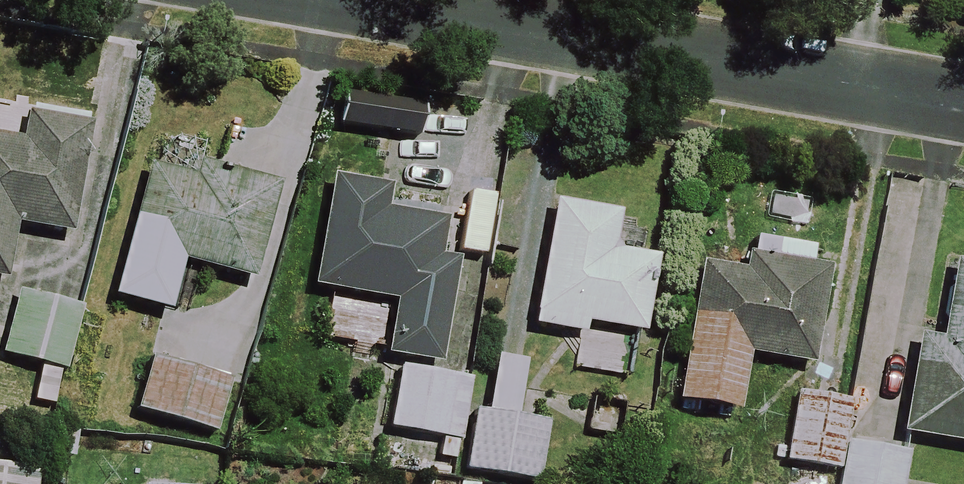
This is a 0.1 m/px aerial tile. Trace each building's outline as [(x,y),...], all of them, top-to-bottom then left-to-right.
[(415,139),(420,109),(341,97),(336,126),(415,139)] [(28,112),(22,144),(0,140),(0,284),(2,284),(12,229),(68,239),(88,123),(28,112)] [(273,196),(150,161),(111,300),(165,315),(180,264),(249,283),(273,196)] [(456,198),(452,224),(383,213),(386,189),(328,179),(310,291),(391,304),(382,361),(436,369),(454,258),(482,263),(491,204),(456,198)] [(614,215),(549,204),(528,329),(578,338),(573,370),(633,381),(654,261),(608,253),(614,215)] [(830,255),(749,241),(744,273),(697,265),(673,405),(735,415),(745,360),(810,371),(830,255)] [(956,269),(940,360),(917,356),(902,439),(963,450),(963,270),(956,269)] [(76,316),(15,302),(1,359),(63,373),(76,316)] [(223,387),(146,367),(133,416),(211,436),(223,387)] [(464,380),(394,372),(388,435),(458,443),(464,380)] [(848,406),(793,396),(780,465),(835,475),(848,406)] [(473,417),(464,474),(524,483),(533,483),(542,429),(473,417)] [(843,445),(837,483),(896,483),(900,452),(843,445)]
